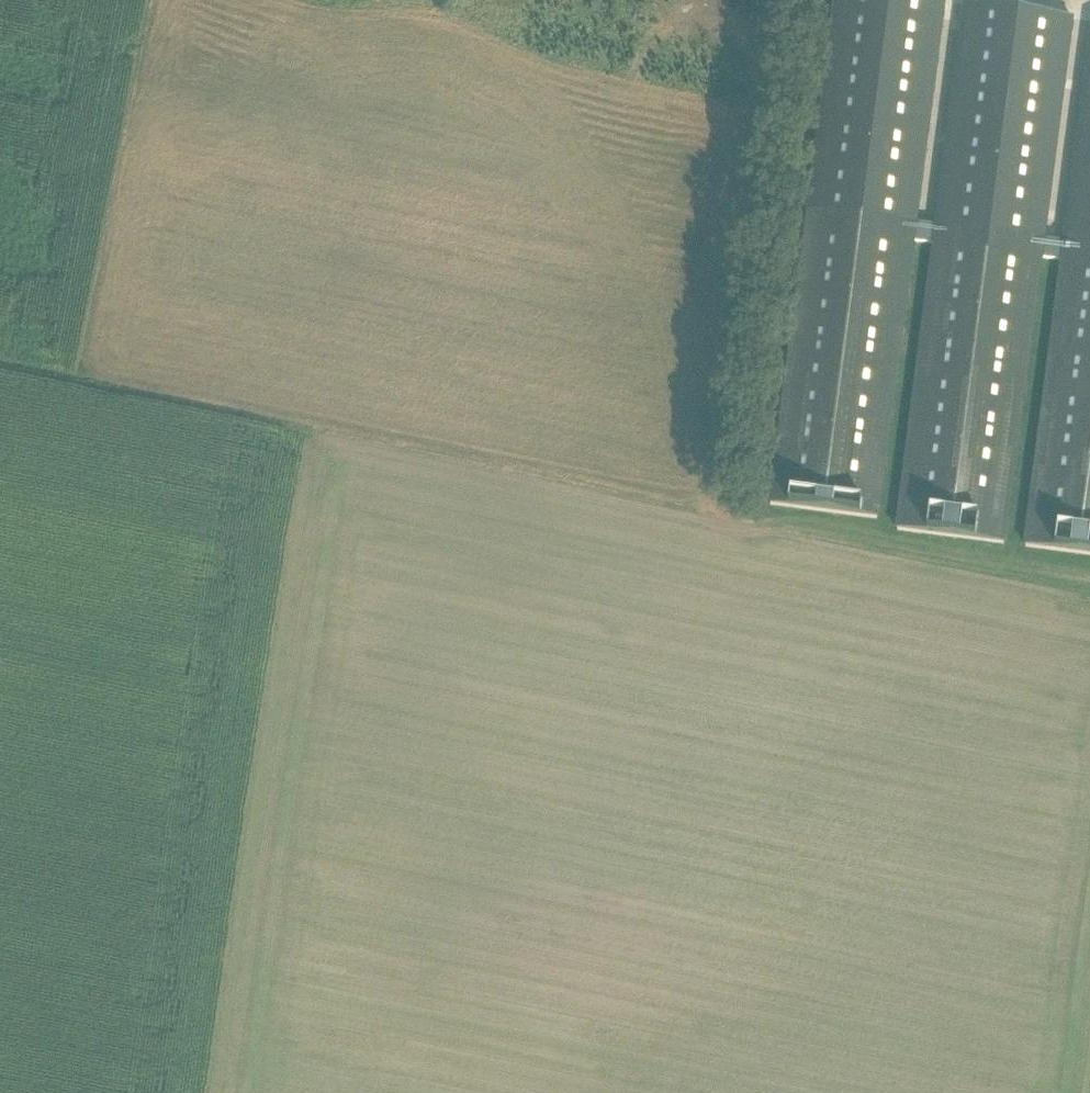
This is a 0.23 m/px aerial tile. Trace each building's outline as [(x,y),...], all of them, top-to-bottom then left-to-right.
[(769,505),(879,519),(914,242),(932,245),(895,531),(1005,545),(1042,259),(1059,261),(1023,547),(1089,556),(1089,42),(1065,238),(1063,238),(1062,241),(1045,239),(1045,236),(1043,236),(1071,19),(965,5),(937,222),(935,222),(934,225),(917,222),(917,220),(915,219),(943,2),(923,0),(834,0),(808,206),(769,505)]
